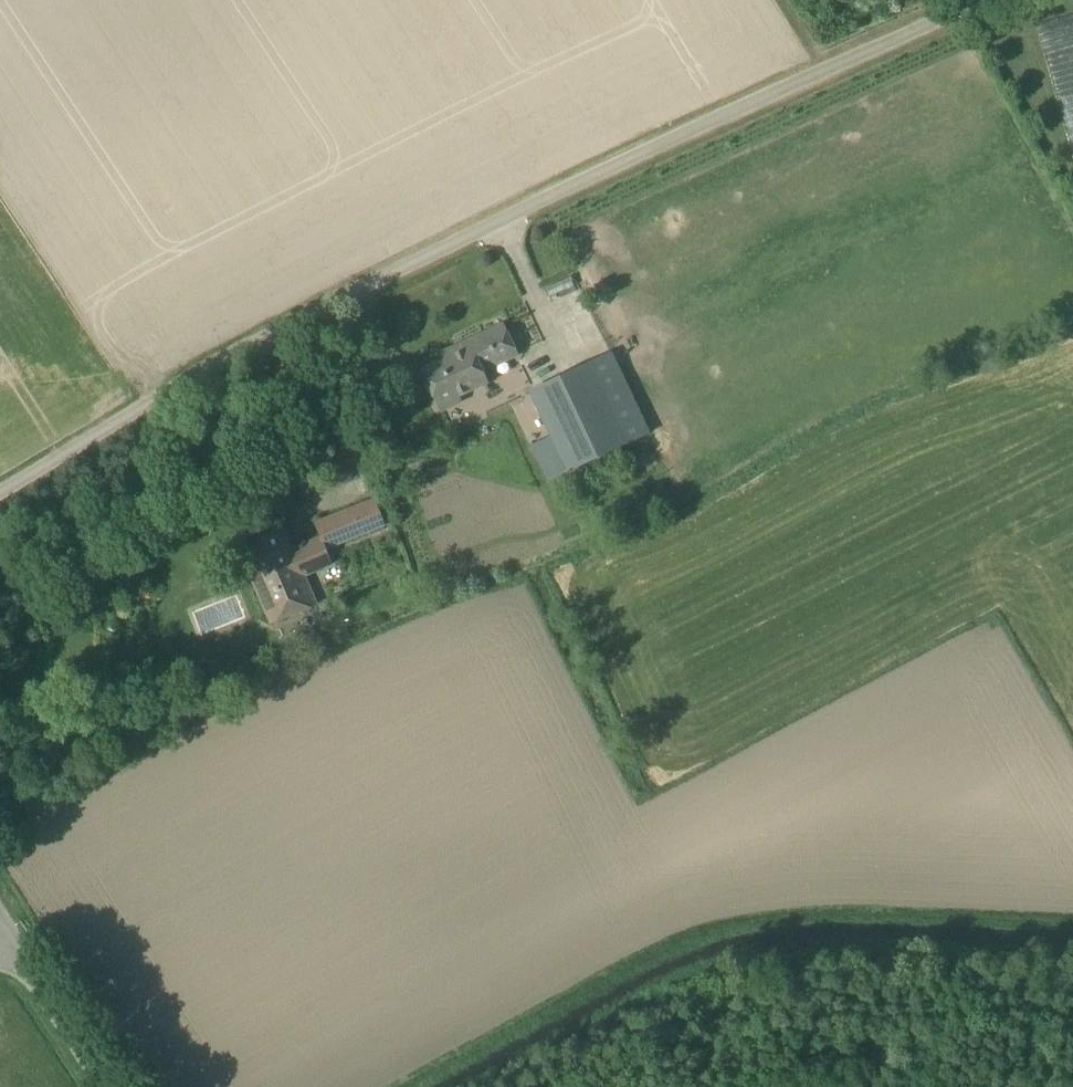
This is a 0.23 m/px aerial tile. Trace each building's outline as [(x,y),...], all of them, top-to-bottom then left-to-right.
[(441,411),(460,402),(458,397),(491,382),(486,369),(517,355),(503,325),(452,348),(454,353),(421,369),(441,411)] [(555,476),(568,471),(649,432),(611,352),(530,391),(551,435),(529,445),(546,481),(555,476)] [(325,549),(358,535),(385,525),(375,498),(314,522),(319,535),(290,547),(283,528),(283,526),(238,544),(271,625),(315,607),(303,577),(331,565),(325,549)]
